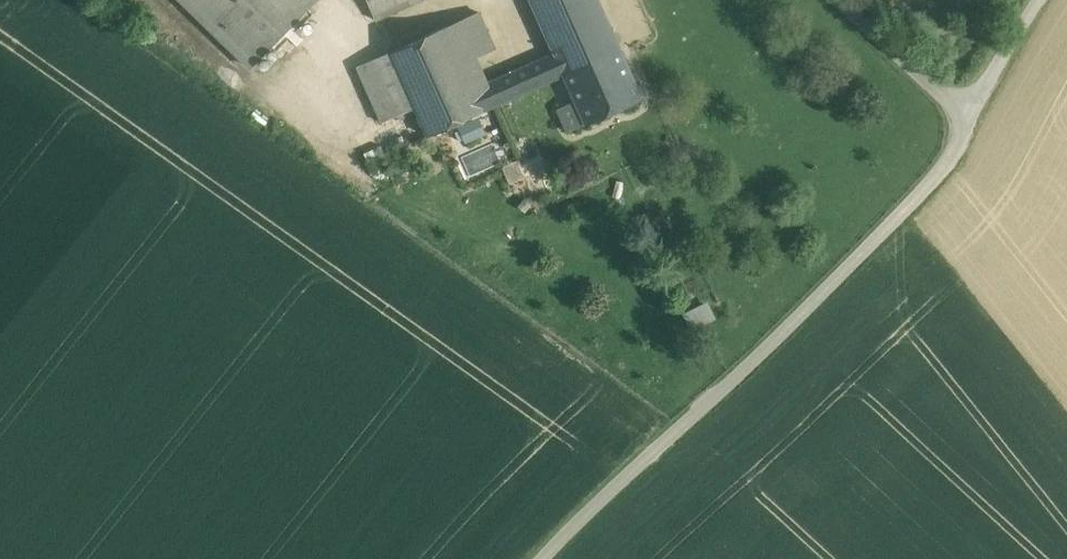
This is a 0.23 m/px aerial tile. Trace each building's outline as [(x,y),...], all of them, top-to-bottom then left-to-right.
[(252,67),(317,0),(182,0),(252,67)] [(376,19),(419,0),(367,0),(376,19)] [(554,52),(556,57),(613,31),(599,0),(531,0),(554,52)] [(479,11),(390,50),(415,106),(428,134),(498,103),(488,82),(476,57),(495,48),(479,11)] [(613,31),(556,57),(564,74),(576,101),(586,123),(643,98),(613,31)] [(415,106),(390,50),(357,65),(382,121),(415,106)] [(554,52),(488,82),(498,103),(564,74),(556,57),(554,52)] [(586,123),(576,101),(558,110),(567,131),(586,123)] [(462,155),(471,173),(501,159),(492,140),(462,155)] [(693,329),(718,317),(709,299),(684,311),(693,329)]
